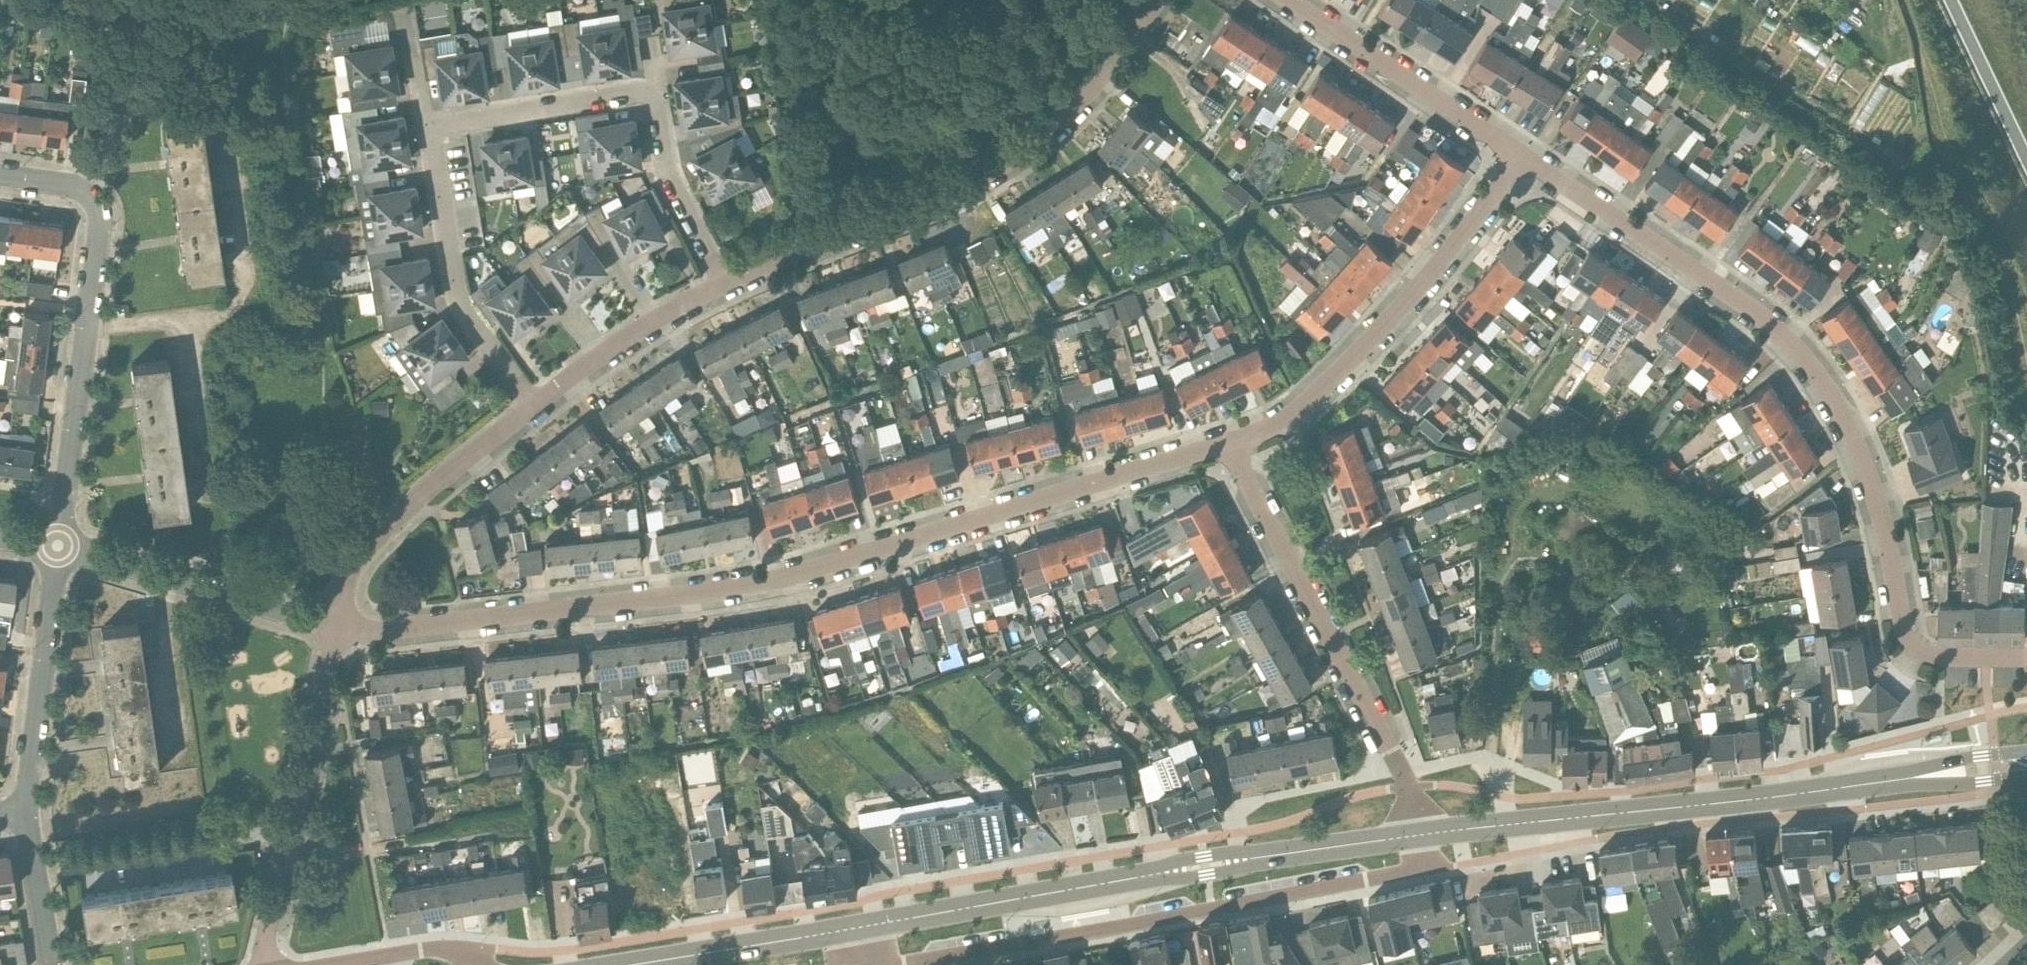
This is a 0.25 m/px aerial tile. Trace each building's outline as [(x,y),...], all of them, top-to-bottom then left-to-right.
[(715,24),(717,24),(714,0),(682,0),(684,7),(666,10),(669,32),(715,24)] [(1399,23),(1413,0),(1386,0),(1379,11),(1399,23)] [(1418,35),(1436,6),(1426,0),(1413,0),(1399,23),(1418,35)] [(1436,47),(1465,0),(1440,0),(1436,6),(1418,35),(1436,47)] [(1436,47),(1456,59),(1474,30),(1476,17),(1471,13),(1478,0),(1465,0),(1436,47)] [(1489,79),(1525,21),(1534,6),(1523,0),(1521,0),(1513,12),(1517,16),(1506,34),(1496,28),(1487,38),(1469,67),(1489,79)] [(1493,12),(1500,0),(1482,0),(1480,4),(1493,12)] [(1493,12),(1506,20),(1518,0),(1500,0),(1493,12)] [(1572,3),(1583,9),(1589,0),(1574,0),(1572,3)] [(1607,22),(1614,12),(1597,1),(1590,10),(1607,22)] [(1489,79),(1507,91),(1525,61),(1526,62),(1533,50),(1523,44),(1541,16),(1533,11),(1526,21),(1525,21),(1489,79)] [(1212,42),(1232,54),(1250,26),(1231,13),(1212,42)] [(1623,15),(1607,39),(1634,58),(1650,35),(1623,15)] [(601,27),(608,73),(630,69),(626,46),(640,43),(635,19),(621,21),(622,24),(601,27)] [(1648,32),(1651,35),(1652,35),(1661,22),(1657,19),(1648,32)] [(587,76),(608,73),(601,27),(580,31),(579,20),(564,23),(569,55),(583,53),(587,76)] [(41,23),(40,35),(50,36),(51,24),(41,23)] [(350,74),(395,66),(391,45),(367,49),(363,23),(331,28),(335,55),(346,53),(350,74)] [(530,39),(537,85),(559,81),(555,57),(569,55),(564,23),(550,25),(551,35),(530,39)] [(699,63),(724,59),(722,45),(718,45),(715,24),(669,32),(673,53),(696,49),(699,63)] [(1225,66),(1244,78),(1251,67),(1269,38),(1250,26),(1232,54),(1232,55),(1225,66)] [(1570,38),(1579,45),(1586,35),(1576,29),(1570,38)] [(456,33),(466,96),(488,93),(484,69),(498,67),(493,34),(477,37),(469,31),(456,33)] [(516,88),(537,85),(530,39),(508,42),(507,32),(493,34),(498,67),(512,64),(516,88)] [(445,100),(466,96),(456,33),(420,39),(423,58),(427,79),(441,76),(445,100)] [(1639,54),(1651,62),(1664,45),(1652,36),(1639,54)] [(1251,67),(1269,78),(1287,50),(1269,38),(1251,67)] [(1526,103),(1544,74),(1556,54),(1557,53),(1563,43),(1555,38),(1537,68),(1526,62),(1525,61),(1507,91),(1526,103)] [(1563,43),(1557,53),(1566,59),(1572,48),(1563,43)] [(1275,111),(1288,91),(1307,63),(1287,50),(1269,78),(1263,87),(1256,98),(1275,111)] [(1544,74),(1526,103),(1546,115),(1571,75),(1559,67),(1564,59),(1556,54),(1544,74)] [(681,103),(727,95),(724,74),(726,74),(724,59),(699,63),(701,77),(677,81),(681,103)] [(1682,66),(1674,61),(1666,72),(1674,78),(1682,66)] [(295,77),(293,65),(284,67),(286,79),(295,77)] [(352,110),(377,106),(375,92),(398,88),(395,66),(350,74),(353,96),(350,96),(352,110)] [(68,102),(69,102),(82,104),(86,69),(72,68),(68,102)] [(1213,85),(1219,75),(1211,69),(1204,79),(1213,85)] [(1293,138),(1301,143),(1318,117),(1339,85),(1320,72),(1301,100),(1313,108),(1293,138)] [(20,96),(20,97),(22,81),(10,79),(8,95),(20,96)] [(20,97),(31,98),(32,98),(33,82),(22,81),(20,97)] [(1327,119),(1339,126),(1358,97),(1339,85),(1318,117),(1301,143),(1309,148),(1327,119)] [(1647,115),(1613,162),(1633,176),(1652,149),(1640,140),(1654,120),(1657,122),(1674,98),(1666,92),(1655,107),(1654,106),(1647,115)] [(1237,111),(1245,116),(1256,99),(1248,93),(1237,111)] [(1214,122),(1225,106),(1207,94),(1199,106),(1214,122)] [(711,134),(742,123),(741,114),(730,116),(727,95),(681,103),(685,124),(708,120),(710,133),(711,134)] [(15,137),(39,140),(44,99),(42,113),(29,111),(31,98),(20,97),(20,96),(18,110),(15,137)] [(1559,124),(1578,137),(1598,109),(1579,96),(1559,124)] [(1329,161),(1338,167),(1355,141),(1377,109),(1358,97),(1339,126),(1348,132),(1329,161)] [(44,99),(39,140),(64,143),(69,102),(68,102),(44,99)] [(1256,99),(1245,116),(1253,121),(1264,104),(1256,99)] [(312,115),(311,101),(301,102),(302,116),(312,115)] [(1613,162),(1647,115),(1630,102),(1616,122),(1596,150),(1613,162)] [(778,103),(770,104),(771,115),(779,114),(778,103)] [(361,144),(407,137),(403,116),(379,120),(377,106),(352,110),(354,121),(357,121),(361,144)] [(15,137),(18,110),(0,108),(0,135),(15,137)] [(1130,109),(1115,128),(1137,147),(1138,146),(1149,155),(1154,149),(1164,137),(1153,128),(1130,109)] [(1365,143),(1376,150),(1395,121),(1377,109),(1355,141),(1338,167),(1346,172),(1365,143)] [(1578,137),(1596,150),(1616,122),(1598,109),(1578,137)] [(592,149),(637,142),(634,121),(611,124),(609,112),(576,118),(578,130),(588,128),(592,149)] [(1666,143),(1683,121),(1684,120),(1674,113),(1657,137),(1666,143)] [(1755,132),(1760,124),(1751,118),(1746,125),(1755,132)] [(1676,150),(1693,127),(1684,121),(1666,143),(1675,150),(1676,150)] [(175,202),(212,197),(201,122),(165,127),(169,158),(167,159),(168,169),(168,171),(171,170),(175,202)] [(696,157),(706,177),(744,156),(747,155),(738,136),(740,135),(736,127),(742,123),(711,134),(717,146),(696,157)] [(1440,178),(1451,186),(1464,167),(1437,147),(1430,158),(1412,145),(1419,134),(1409,127),(1396,145),(1406,153),(1424,166),(1440,178)] [(1122,166),(1137,147),(1115,128),(1099,147),(1122,166)] [(546,183),(542,158),(531,160),(527,136),(505,140),(513,185),(535,182),(535,184),(546,183)] [(1705,141),(1697,136),(1676,166),(1665,158),(1645,185),(1663,198),(1684,170),(1698,151),(1705,141)] [(365,181),(389,177),(387,163),(410,159),(407,137),(361,144),(365,166),(363,167),(365,181)] [(303,140),(304,152),(313,151),(311,139),(303,140)] [(492,189),(513,185),(505,140),(484,143),(488,167),(476,169),(480,194),(493,192),(492,189)] [(1698,151),(1698,152),(1707,158),(1714,148),(1705,141),(1698,151)] [(620,179),(618,167),(641,163),(637,142),(592,149),(595,170),(585,172),(587,184),(620,179)] [(1396,145),(1390,154),(1400,161),(1406,153),(1396,145)] [(1148,157),(1160,165),(1165,158),(1154,149),(1148,157)] [(744,156),(706,177),(716,196),(732,187),(738,198),(765,184),(759,173),(757,174),(747,155),(744,156)] [(1154,173),(1160,165),(1148,157),(1143,164),(1154,173)] [(1084,198),(1104,185),(1089,160),(1068,173),(1084,198)] [(1682,211),(1700,224),(1729,182),(1733,177),(1740,167),(1733,162),(1712,190),(1702,183),(1682,211)] [(1411,184),(1438,203),(1451,186),(1440,178),(1424,166),(1411,184)] [(1750,174),(1740,167),(1733,177),(1743,184),(1750,174)] [(1842,168),(1836,177),(1846,184),(1852,175),(1842,168)] [(1234,169),(1229,175),(1236,181),(1242,176),(1234,169)] [(1663,198),(1682,211),(1702,183),(1684,170),(1663,198)] [(1063,211),(1084,198),(1068,173),(1047,186),(1063,211)] [(322,188),(320,174),(306,175),(308,190),(322,188)] [(1370,182),(1380,189),(1385,181),(1376,174),(1370,182)] [(373,216),(419,208),(415,187),(391,191),(389,177),(365,181),(367,192),(369,192),(373,216)] [(1388,195),(1425,221),(1438,203),(1411,184),(1409,186),(1400,179),(1388,195)] [(1220,195),(1240,210),(1252,195),(1232,180),(1220,195)] [(1381,202),(1384,203),(1368,223),(1378,230),(1396,247),(1406,236),(1411,240),(1425,221),(1388,195),(1380,189),(1370,182),(1363,191),(1380,203),(1381,202)] [(1730,202),(1739,189),(1729,182),(1700,224),(1719,238),(1739,209),(1730,202)] [(1042,223),(1063,211),(1047,186),(1027,198),(1042,223)] [(625,208),(646,246),(665,236),(654,215),(664,209),(653,187),(641,193),(644,198),(625,208)] [(1331,222),(1346,205),(1333,193),(1293,201),(1324,229),(1331,222)] [(212,197),(175,202),(180,234),(177,234),(179,246),(182,246),(186,277),(223,272),(212,197)] [(1021,236),(1042,223),(1027,198),(1006,211),(1021,236)] [(615,235),(627,256),(646,246),(625,208),(607,217),(601,206),(586,214),(590,220),(603,241),(615,235)] [(1091,211),(1098,222),(1106,217),(1099,206),(1091,211)] [(1279,206),(1271,212),(1275,217),(1282,211),(1279,206)] [(1788,216),(1793,219),(1800,210),(1795,207),(1788,216)] [(369,253),(401,248),(399,233),(422,229),(419,208),(373,216),(377,238),(367,239),(369,253)] [(1757,265),(1774,279),(1795,251),(1809,233),(1799,224),(1806,215),(1800,210),(1793,219),(1778,238),(1777,238),(1757,265)] [(1090,227),(1098,222),(1091,211),(1083,216),(1090,227)] [(6,249),(10,218),(0,217),(0,262),(5,263),(6,249)] [(6,249),(32,252),(36,222),(10,218),(6,249)] [(555,236),(561,244),(588,281),(606,269),(592,249),(603,241),(590,220),(577,230),(572,223),(555,236)] [(32,252),(38,253),(58,255),(62,225),(36,222),(32,252)] [(1102,228),(1098,222),(1090,227),(1087,229),(1094,242),(1106,235),(1102,228)] [(1352,255),(1377,278),(1393,261),(1367,238),(1359,247),(1336,227),(1331,222),(1324,229),(1330,234),(1334,239),(1338,242),(1346,249),(1346,250),(1352,255)] [(1738,252),(1757,265),(1777,238),(1759,224),(1738,252)] [(1916,244),(1933,252),(1941,234),(1925,226),(1916,244)] [(1499,255),(1526,277),(1548,251),(1556,257),(1571,239),(1557,228),(1542,245),(1535,239),(1528,248),(1514,237),(1499,255)] [(1050,236),(1058,248),(1066,243),(1058,231),(1050,236)] [(1820,240),(1828,246),(1835,237),(1827,231),(1820,240)] [(1328,246),(1334,239),(1326,232),(1320,239),(1328,246)] [(981,241),(990,258),(1002,251),(994,234),(981,241)] [(1050,253),(1058,248),(1050,236),(1042,241),(1050,253)] [(1835,237),(1828,246),(1836,252),(1843,243),(1835,237)] [(947,275),(957,271),(944,241),(923,251),(944,301),(953,298),(948,286),(951,285),(947,275)] [(977,264),(990,258),(981,241),(969,247),(977,264)] [(1337,272),(1362,295),(1377,278),(1352,255),(1346,250),(1346,249),(1338,242),(1323,260),(1337,272)] [(528,256),(547,282),(557,275),(571,294),(588,281),(561,244),(544,257),(538,248),(528,256)] [(1954,246),(1944,261),(1955,268),(1964,253),(1954,246)] [(330,256),(335,256),(338,251),(335,247),(330,247),(327,251),(330,256)] [(385,287),(431,279),(427,258),(403,262),(401,248),(369,253),(371,268),(382,266),(385,287)] [(1563,315),(1570,320),(1609,262),(1590,250),(1571,278),(1583,286),(1563,315)] [(935,305),(944,301),(923,251),(901,260),(912,286),(913,286),(914,289),(923,285),(927,295),(930,294),(935,305)] [(1774,279),(1792,292),(1813,264),(1795,251),(1774,279)] [(1554,299),(1526,277),(1499,255),(1486,271),(1512,294),(1521,300),(1529,291),(1548,306),(1554,299)] [(508,286),(533,321),(551,309),(537,289),(547,282),(528,256),(518,263),(525,274),(508,286)] [(1362,295),(1337,272),(1323,260),(1316,268),(1303,256),(1296,264),(1317,283),(1348,311),(1362,295)] [(1845,280),(1857,264),(1847,257),(1835,272),(1845,280)] [(1297,265),(1288,258),(1280,267),(1310,293),(1302,302),(1301,301),(1290,313),(1296,318),(1319,338),(1330,326),(1332,328),(1348,311),(1317,283),(1297,265)] [(1599,297),(1609,303),(1628,275),(1609,262),(1570,320),(1579,326),(1599,297)] [(1813,264),(1792,292),(1811,306),(1831,279),(1813,264)] [(876,301),(876,303),(887,299),(898,295),(887,265),(865,273),(875,301),(876,301)] [(1505,303),(1512,294),(1486,271),(1471,289),(1498,311),(1516,326),(1524,333),(1531,325),(1505,303)] [(864,305),(875,301),(865,273),(843,281),(854,311),(865,307),(864,305)] [(1618,309),(1589,353),(1597,359),(1619,327),(1646,286),(1628,275),(1609,303),(1618,309)] [(386,331),(414,320),(413,319),(411,305),(434,301),(431,279),(385,287),(373,290),(377,313),(383,312),(386,331)] [(15,293),(27,294),(28,281),(16,280),(15,293)] [(28,281),(27,294),(50,297),(52,284),(28,281)] [(845,314),(854,311),(843,281),(821,289),(841,342),(851,339),(846,325),(848,324),(845,314)] [(516,334),(533,321),(508,286),(491,299),(481,286),(471,294),(492,322),(501,315),(516,334)] [(1634,338),(1642,325),(1646,328),(1665,299),(1646,286),(1619,327),(1597,359),(1607,365),(1623,342),(1622,341),(1627,333),(1634,338)] [(1878,295),(1883,302),(1893,295),(1888,287),(1878,295)] [(832,346),(841,342),(821,289),(800,297),(811,327),(818,324),(821,334),(827,332),(832,346)] [(1483,328),(1498,311),(1471,289),(1456,306),(1483,328)] [(1822,317),(1835,336),(1863,317),(1874,309),(1860,290),(1822,317)] [(1116,300),(1114,300),(1121,323),(1123,326),(1133,323),(1131,318),(1144,314),(1136,292),(1116,300)] [(1893,295),(1883,302),(1888,310),(1899,303),(1893,295)] [(1983,324),(1979,297),(1967,326),(1983,324)] [(1102,329),(1119,324),(1112,301),(1096,307),(1102,329)] [(1213,326),(1222,322),(1213,302),(1208,305),(1205,309),(1213,326)] [(759,316),(772,340),(783,335),(785,338),(795,334),(780,305),(759,316)] [(890,308),(880,312),(884,326),(894,323),(889,309),(890,309),(890,308)] [(1646,371),(1654,377),(1697,322),(1678,308),(1657,335),(1667,343),(1646,371)] [(1835,336),(1848,354),(1876,334),(1869,324),(1879,317),(1874,309),(1863,317),(1835,336)] [(9,335),(47,340),(50,315),(22,312),(20,325),(10,323),(9,335)] [(875,329),(884,326),(880,312),(870,315),(875,329)] [(1098,323),(1096,315),(1080,319),(1083,328),(1098,323)] [(762,347),(772,342),(772,340),(759,316),(739,326),(753,355),(763,350),(762,347)] [(1222,322),(1227,332),(1235,328),(1230,317),(1222,322)] [(1455,358),(1470,341),(1446,318),(1430,335),(1455,358)] [(390,331),(415,365),(455,336),(442,319),(423,333),(414,320),(386,331),(390,331)] [(1078,329),(1075,321),(1044,330),(1048,342),(1079,332),(1078,329)] [(1227,332),(1222,322),(1213,326),(1218,336),(1227,332)] [(1684,355),(1694,362),(1714,336),(1697,322),(1654,377),(1662,383),(1684,355)] [(1182,340),(1191,336),(1185,324),(1176,328),(1182,340)] [(1903,332),(1908,339),(1918,332),(1913,325),(1903,332)] [(743,357),(744,359),(753,355),(739,326),(718,337),(731,363),(732,362),(743,357)] [(1518,340),(1524,333),(1516,326),(1510,333),(1518,340)] [(1173,345),(1182,340),(1176,328),(1167,332),(1173,345)] [(1308,347),(1296,331),(1284,341),(1296,356),(1308,347)] [(1538,341),(1544,346),(1550,339),(1545,334),(1538,341)] [(1848,354),(1861,372),(1889,352),(1876,334),(1848,354)] [(6,359),(44,363),(47,340),(9,335),(5,358),(6,358),(6,359)] [(982,348),(978,335),(966,339),(971,352),(982,348)] [(1440,374),(1455,358),(1430,335),(1415,351),(1440,374)] [(415,365),(423,376),(435,393),(455,378),(448,368),(468,354),(455,336),(415,365)] [(1182,340),(1187,351),(1196,347),(1191,336),(1182,340)] [(1694,362),(1711,376),(1732,349),(1714,336),(1694,362)] [(719,372),(734,402),(747,395),(748,395),(744,387),(732,362),(731,363),(718,337),(697,347),(710,373),(711,373),(712,375),(719,372)] [(1534,354),(1541,346),(1531,338),(1524,346),(1534,354)] [(1187,351),(1182,340),(1173,345),(1178,356),(1187,351)] [(1232,394),(1252,384),(1238,353),(1237,353),(1231,340),(1212,349),(1218,363),(1218,364),(1232,394)] [(1889,352),(1861,372),(1874,391),(1877,389),(1884,399),(1881,401),(1892,416),(1933,383),(1904,342),(1889,352)] [(1238,353),(1252,384),(1272,375),(1258,344),(1238,353)] [(1622,373),(1638,351),(1628,344),(1613,366),(1622,373)] [(778,353),(785,366),(788,365),(794,362),(787,348),(778,353)] [(968,354),(970,363),(984,358),(982,349),(968,354)] [(1711,376),(1729,390),(1750,363),(1732,349),(1711,376)] [(1425,391),(1440,374),(1415,351),(1400,367),(1425,391)] [(1620,376),(1628,382),(1647,358),(1639,352),(1622,373),(1620,376)] [(776,371),(785,366),(778,353),(769,357),(776,371)] [(970,363),(968,354),(939,362),(942,372),(970,363)] [(689,389),(698,383),(680,356),(660,369),(676,393),(687,386),(689,389)] [(6,359),(3,382),(41,387),(44,363),(6,359)] [(1077,361),(1080,371),(1088,369),(1086,359),(1077,361)] [(142,440),(178,435),(167,360),(131,365),(135,397),(133,397),(134,409),(137,409),(142,440)] [(1212,403),(1232,394),(1218,364),(1198,373),(1212,403)] [(906,365),(900,367),(903,377),(914,373),(912,367),(906,365)] [(1090,369),(1093,380),(1102,378),(1100,366),(1090,369)] [(1620,376),(1622,373),(1613,366),(1604,377),(1614,384),(1620,376)] [(1424,391),(1425,391),(1400,367),(1384,384),(1409,408),(1412,405),(1422,414),(1435,401),(1424,391)] [(748,368),(739,373),(746,386),(755,382),(748,368)] [(666,400),(676,393),(660,369),(641,382),(659,409),(668,403),(666,400)] [(1083,383),(1093,380),(1090,369),(1088,369),(1080,371),(1082,379),(1083,383)] [(1143,401),(1149,425),(1172,418),(1159,373),(1137,379),(1143,401)] [(1191,413),(1212,403),(1198,373),(1176,382),(1191,413)] [(1085,442),(1107,436),(1095,393),(1093,380),(1083,383),(1082,379),(1061,385),(1065,400),(1073,398),(1085,442)] [(1129,430),(1149,425),(1143,401),(1137,379),(1117,384),(1118,387),(1117,387),(1129,430)] [(650,414),(659,409),(641,382),(622,395),(638,419),(649,412),(650,414)] [(1743,428),(1782,402),(1770,383),(1730,409),(1743,428)] [(1023,387),(1026,398),(1035,396),(1032,384),(1023,387)] [(1016,401),(1026,398),(1023,387),(1013,389),(1016,401)] [(1107,436),(1129,430),(1117,387),(1095,393),(1107,436)] [(1681,398),(1689,404),(1697,395),(1688,389),(1681,398)] [(645,429),(638,419),(622,395),(602,408),(620,434),(630,428),(636,436),(638,435),(646,447),(654,442),(645,429)] [(1697,395),(1689,404),(1697,411),(1705,401),(1697,395)] [(14,397),(12,410),(37,413),(38,400),(14,397)] [(683,404),(692,416),(700,411),(692,398),(683,404)] [(386,400),(371,400),(371,414),(386,414),(386,400)] [(1443,407),(1451,415),(1458,408),(1449,400),(1443,407)] [(1794,420),(1782,402),(1743,428),(1756,447),(1767,439),(1794,420)] [(684,422),(692,416),(683,404),(675,410),(684,422)] [(1445,422),(1451,415),(1443,407),(1436,414),(1445,422)] [(1680,416),(1688,423),(1695,414),(1686,408),(1680,416)] [(1490,410),(1485,416),(1492,422),(1497,417),(1490,410)] [(1553,426),(1565,433),(1574,419),(1562,411),(1553,426)] [(928,449),(938,482),(960,475),(950,442),(937,446),(927,412),(918,415),(921,427),(928,449)] [(755,413),(745,418),(751,431),(761,427),(755,413)] [(921,427),(918,415),(909,418),(912,429),(921,427)] [(1031,421),(1040,454),(1062,448),(1054,415),(1031,421)] [(1506,415),(1498,428),(1517,441),(1525,428),(1506,415)] [(1920,490),(1964,474),(1942,416),(1904,430),(1914,457),(1908,459),(1920,490)] [(1419,426),(1436,442),(1444,433),(1427,417),(1419,426)] [(1596,419),(1588,430),(1599,438),(1607,427),(1596,419)] [(602,443),(585,420),(566,434),(584,457),(583,457),(591,467),(603,458),(597,450),(604,445),(602,443)] [(1779,457),(1807,439),(1794,420),(1767,439),(1779,457)] [(1019,460),(1040,454),(1031,421),(1010,426),(1019,460)] [(1397,437),(1405,428),(1398,421),(1390,430),(1397,437)] [(645,429),(654,442),(662,437),(653,423),(645,429)] [(858,448),(874,501),(896,495),(881,446),(875,426),(874,423),(865,425),(868,438),(858,448)] [(765,427),(769,444),(777,442),(772,425),(765,427)] [(997,465),(1019,460),(1010,426),(988,432),(997,465)] [(1331,461),(1373,446),(1365,426),(1355,430),(1354,428),(1323,439),(1331,461)] [(1405,428),(1397,437),(1404,444),(1412,435),(1405,428)] [(5,470),(10,433),(0,431),(0,469),(5,470)] [(975,471),(997,465),(988,432),(966,438),(975,471)] [(10,433),(5,470),(29,473),(34,436),(10,433)] [(574,465),(583,457),(584,457),(566,434),(548,448),(567,473),(575,467),(574,465)] [(178,435),(142,440),(146,472),(143,472),(145,484),(148,484),(152,515),(189,510),(178,435)] [(737,448),(749,443),(745,436),(734,441),(737,448)] [(707,447),(701,438),(690,445),(697,454),(707,447)] [(1761,498),(1763,501),(1771,510),(1818,475),(1811,464),(1820,458),(1807,439),(1779,457),(1792,477),(1788,479),(1761,498)] [(896,495),(917,488),(902,440),(881,446),(896,495)] [(917,488),(938,482),(928,449),(907,455),(902,440),(917,488)] [(831,496),(837,513),(859,506),(849,474),(847,474),(843,460),(832,463),(826,444),(817,447),(821,457),(828,481),(827,481),(831,496)] [(1338,482),(1371,470),(1367,459),(1379,455),(1376,445),(1373,446),(1331,461),(1338,482)] [(821,457),(817,447),(807,450),(811,461),(821,457)] [(559,480),(567,473),(548,448),(529,462),(547,485),(557,477),(559,480)] [(700,462),(712,458),(710,451),(689,459),(691,464),(699,461),(700,462)] [(1665,482),(1669,479),(1681,468),(1671,456),(1654,470),(1665,482)] [(795,526),(816,520),(806,489),(802,475),(790,479),(787,469),(788,469),(784,457),(774,460),(786,498),(795,526)] [(773,533),(795,526),(786,498),(774,460),(766,463),(773,486),(759,490),(773,533)] [(537,492),(547,485),(529,462),(511,477),(530,502),(539,495),(537,492)] [(609,468),(617,478),(625,472),(616,462),(609,468)] [(1420,466),(1409,470),(1412,478),(1423,474),(1420,466)] [(1338,482),(1346,503),(1378,491),(1400,482),(1412,478),(1409,470),(1398,474),(1397,473),(1391,475),(1375,481),(1371,470),(1338,482)] [(816,520),(837,513),(831,496),(827,481),(807,487),(803,475),(802,475),(806,489),(816,520)] [(511,506),(520,499),(506,480),(497,487),(511,506)] [(1698,486),(1704,494),(1713,488),(1707,480),(1698,486)] [(578,487),(583,498),(592,494),(587,482),(578,487)] [(1800,510),(1805,540),(1840,533),(1835,505),(1828,507),(1823,498),(1828,495),(1820,483),(1795,502),(1801,510),(1800,510)] [(730,486),(720,489),(723,504),(733,502),(730,486)] [(502,513),(511,506),(497,487),(488,494),(502,513)] [(575,502),(583,498),(578,487),(569,491),(575,502)] [(1482,500),(1483,487),(1454,498),(1458,510),(1482,500)] [(720,489),(710,491),(713,506),(723,504),(720,489)] [(1354,524),(1386,512),(1378,491),(1346,503),(1354,524)] [(1138,561),(1141,560),(1151,554),(1151,553),(1169,545),(1189,533),(1219,517),(1208,496),(1178,513),(1147,530),(1127,541),(1138,561)] [(545,504),(552,513),(561,506),(555,497),(545,504)] [(686,554),(709,549),(700,509),(688,512),(685,497),(674,499),(686,554)] [(1427,523),(1448,515),(1447,514),(1458,509),(1453,498),(1443,502),(1443,503),(1422,511),(1427,523)] [(663,559),(686,554),(674,499),(665,501),(665,502),(661,503),(666,527),(657,528),(663,559)] [(1977,588),(2000,589),(2001,578),(2012,504),(1983,502),(1979,562),(1977,588)] [(616,535),(619,564),(642,561),(639,530),(630,531),(627,506),(613,508),(616,535)] [(596,566),(619,564),(616,535),(603,537),(600,508),(590,509),(596,566)] [(573,569),(596,566),(590,509),(581,510),(582,522),(581,522),(583,539),(570,540),(573,569)] [(709,549),(732,544),(726,516),(704,521),(702,509),(700,509),(709,549)] [(726,516),(732,544),(754,539),(748,509),(738,511),(739,513),(726,516)] [(1473,522),(1481,520),(1477,509),(1470,512),(1473,522)] [(492,537),(511,532),(507,519),(491,524),(488,513),(458,522),(464,545),(492,537)] [(1920,538),(1937,535),(1933,516),(1917,519),(1920,538)] [(1194,542),(1200,552),(1229,536),(1219,517),(1189,533),(1169,545),(1151,553),(1151,554),(1156,563),(1171,555),(1172,557),(1190,548),(1188,545),(1194,542)] [(1127,558),(1125,551),(1119,532),(1107,536),(1103,523),(1080,530),(1089,559),(1100,597),(1102,596),(1105,606),(1120,601),(1113,580),(1107,582),(1100,560),(1112,556),(1114,562),(1127,558)] [(1369,566),(1401,554),(1396,539),(1408,534),(1404,524),(1360,541),(1369,566)] [(1068,564),(1070,569),(1081,565),(1092,599),(1100,597),(1089,559),(1080,530),(1059,536),(1068,564)] [(1049,575),(1053,588),(1074,582),(1070,569),(1068,564),(1059,536),(1038,543),(1049,576),(1049,575)] [(1209,572),(1240,555),(1229,536),(1200,552),(1206,564),(1165,586),(1169,594),(1180,588),(1209,572)] [(492,537),(464,545),(471,567),(501,559),(498,548),(495,549),(492,537)] [(550,571),(573,569),(570,540),(560,541),(559,539),(547,540),(550,571)] [(1049,575),(1049,576),(1038,543),(1016,549),(1027,582),(1030,595),(1053,588),(1049,575)] [(1773,560),(1799,556),(1797,544),(1771,548),(1773,560)] [(530,550),(532,573),(543,572),(541,549),(530,550)] [(521,574),(532,573),(530,550),(518,551),(521,574)] [(993,604),(1015,597),(1002,554),(980,560),(993,604)] [(1378,591),(1410,579),(1401,554),(1369,566),(1378,591)] [(1216,581),(1222,592),(1251,576),(1240,555),(1209,572),(1180,588),(1180,589),(1184,596),(1184,597),(1216,581)] [(1799,556),(1773,560),(1775,572),(1801,568),(1799,556)] [(1712,568),(1725,566),(1723,557),(1711,559),(1712,568)] [(1816,592),(1851,586),(1846,559),(1811,565),(1816,592)] [(972,611),(972,610),(993,604),(980,560),(959,567),(969,600),(972,611)] [(1425,574),(1438,569),(1435,561),(1422,566),(1425,574)] [(1958,640),(1974,640),(1976,605),(1977,588),(1979,562),(1962,562),(1962,605),(1962,622),(1959,622),(1958,640)] [(1454,565),(1446,568),(1440,570),(1443,578),(1444,582),(1457,578),(1459,577),(1456,570),(1454,565)] [(970,645),(958,603),(969,600),(959,567),(938,573),(960,640),(962,647),(970,645)] [(1947,600),(1948,568),(1934,568),(1934,599),(1947,600)] [(1438,569),(1425,574),(1428,583),(1441,578),(1438,569)] [(961,648),(962,647),(960,640),(938,573),(916,580),(926,613),(939,609),(949,644),(959,640),(961,648)] [(10,620),(16,580),(0,577),(0,619),(10,620)] [(1388,616),(1420,604),(1410,579),(1378,591),(1388,616)] [(1118,592),(1121,601),(1139,593),(1135,584),(1118,592)] [(898,622),(911,618),(901,585),(879,592),(890,629),(903,668),(911,665),(898,622)] [(1816,592),(1821,621),(1856,614),(1851,586),(1816,592)] [(1974,640),(2002,640),(2004,589),(2000,589),(1977,588),(1976,605),(1974,640)] [(1175,601),(1184,596),(1180,589),(1171,594),(1171,595),(1175,601)] [(2004,589),(2002,640),(2024,640),(2025,604),(2024,604),(2024,591),(2014,591),(2004,589)] [(1221,613),(1233,637),(1234,638),(1243,632),(1244,631),(1273,615),(1260,591),(1221,613)] [(902,668),(903,668),(890,629),(879,592),(858,598),(868,631),(880,628),(881,633),(878,639),(889,676),(904,672),(902,668)] [(1155,613),(1175,602),(1175,601),(1171,595),(1166,597),(1151,605),(1155,613)] [(872,644),(868,631),(858,598),(837,605),(847,637),(851,650),(872,644)] [(1666,630),(1680,617),(1664,599),(1653,616),(1666,630)] [(1397,641),(1429,629),(1420,604),(1388,616),(1397,641)] [(851,650),(847,637),(837,605),(815,612),(817,619),(808,622),(807,621),(815,646),(837,639),(847,674),(849,674),(858,671),(854,660),(851,650)] [(1939,640),(1958,640),(1959,622),(1962,622),(1962,605),(1940,605),(1939,640)] [(1456,619),(1453,611),(1440,615),(1443,624),(1456,619)] [(997,616),(1000,627),(1010,624),(1006,613),(997,616)] [(1273,615),(1244,631),(1245,633),(1251,643),(1258,654),(1286,638),(1273,615)] [(991,630),(1000,627),(997,616),(987,619),(991,630)] [(776,651),(799,647),(794,618),(771,622),(776,651)] [(1790,636),(1816,633),(1815,621),(1789,624),(1790,636)] [(753,655),(776,651),(771,622),(748,626),(753,655)] [(1734,622),(1723,623),(1724,638),(1735,637),(1734,622)] [(112,703),(148,698),(137,623),(101,628),(105,659),(103,660),(104,672),(107,672),(112,703)] [(1041,623),(1032,627),(1038,641),(1047,637),(1041,623)] [(730,659),(753,655),(748,626),(725,630),(730,659)] [(1407,666),(1438,654),(1439,655),(1451,651),(1447,640),(1435,645),(1429,629),(1397,641),(1407,666)] [(732,670),(730,659),(725,630),(702,634),(707,662),(709,674),(723,672),(732,670)] [(1110,644),(1098,631),(1086,642),(1098,655),(1110,644)] [(1227,639),(1224,633),(1197,648),(1194,644),(1180,652),(1186,662),(1227,639)] [(1816,656),(1798,657),(1787,658),(1788,667),(1776,668),(1777,682),(1789,681),(1789,686),(1805,685),(1805,694),(1799,695),(1801,721),(1803,741),(1825,739),(1824,715),(1825,715),(1821,662),(1831,661),(1826,633),(1815,635),(1816,656)] [(1508,635),(1507,647),(1529,647),(1529,652),(1549,652),(1550,635),(1530,635),(1530,636),(1508,635)] [(1760,638),(1761,649),(1785,646),(1783,635),(1760,638)] [(667,667),(690,665),(687,636),(664,638),(667,667)] [(1078,651),(1066,637),(1050,651),(1062,665),(1078,651)] [(1858,703),(1854,707),(1878,727),(1900,701),(1877,682),(1872,687),(1867,683),(1866,677),(1867,677),(1860,637),(1830,643),(1837,683),(1852,681),(1854,699),(1858,703)] [(669,679),(667,667),(664,638),(641,641),(644,670),(655,668),(657,682),(659,682),(660,696),(672,695),(669,679)] [(1271,678),(1299,662),(1286,638),(1258,654),(1271,678)] [(1475,648),(1473,640),(1456,646),(1459,655),(1475,648)] [(617,644),(624,699),(634,698),(633,685),(637,685),(636,671),(644,670),(641,641),(617,644)] [(1156,647),(1163,661),(1174,655),(1167,642),(1156,647)] [(601,675),(606,716),(607,716),(616,715),(616,717),(626,716),(624,699),(617,644),(594,647),(598,676),(601,675)] [(1044,655),(1035,645),(1013,663),(1022,673),(1044,655)] [(559,679),(582,677),(579,648),(556,651),(559,679)] [(968,655),(969,660),(984,654),(983,650),(968,655)] [(1615,780),(1628,780),(1667,774),(1661,736),(1649,710),(1650,710),(1623,650),(1586,664),(1610,732),(1610,747),(1614,780),(1615,780)] [(536,682),(559,679),(556,651),(533,654),(536,682)] [(539,709),(536,682),(533,654),(509,656),(513,685),(515,697),(516,712),(527,711),(526,710),(539,709)] [(1232,669),(1244,662),(1240,655),(1239,656),(1228,662),(1232,669)] [(513,685),(509,656),(486,659),(490,688),(502,686),(502,689),(504,689),(505,698),(515,697),(513,685)] [(864,657),(854,660),(858,671),(860,678),(869,675),(866,663),(864,657)] [(1482,660),(1473,660),(1472,674),(1481,675),(1482,660)] [(1747,660),(1732,661),(1733,690),(1748,689),(1747,660)] [(445,693),(468,690),(465,662),(442,664),(445,693)] [(778,663),(781,685),(791,684),(788,662),(778,663)] [(1244,662),(1232,669),(1237,677),(1249,671),(1244,662)] [(1284,702),(1283,702),(1312,685),(1299,662),(1271,678),(1279,693),(1267,699),(1272,708),(1284,702)] [(781,687),(781,685),(778,663),(769,664),(772,688),(781,687)] [(1683,663),(1683,672),(1693,672),(1693,671),(1706,671),(1706,665),(1693,665),(1693,663),(1683,663)] [(422,695),(445,693),(442,664),(419,667),(422,695)] [(1003,672),(999,666),(985,676),(989,682),(1003,672)] [(424,707),(422,695),(419,667),(396,670),(402,725),(413,724),(411,709),(424,707)] [(733,670),(736,686),(737,696),(747,694),(743,668),(733,670)] [(392,726),(402,725),(396,670),(373,672),(376,704),(379,703),(381,714),(391,713),(392,726)] [(725,687),(736,686),(733,670),(732,670),(723,672),(725,687)] [(858,671),(849,674),(851,681),(860,678),(858,671)] [(1469,675),(1469,694),(1480,694),(1481,676),(1469,675)] [(871,684),(869,676),(860,679),(863,687),(871,684)] [(669,679),(672,695),(680,694),(678,678),(669,679)] [(1206,697),(1201,686),(1194,690),(1199,700),(1206,697)] [(1732,704),(1740,764),(1764,762),(1759,723),(1746,724),(1744,711),(1750,711),(1748,693),(1743,690),(1731,691),(1733,704),(1732,704)] [(562,707),(572,706),(570,693),(570,691),(560,692),(562,707)] [(552,708),(562,707),(560,692),(550,693),(552,708)] [(1462,738),(1458,718),(1452,692),(1425,698),(1435,743),(1462,738)] [(1661,736),(1667,774),(1696,769),(1692,745),(1682,747),(1677,720),(1691,718),(1684,696),(1668,699),(1672,718),(1664,720),(1659,706),(1650,710),(1649,710),(1661,736)] [(507,713),(516,712),(515,697),(505,698),(507,713)] [(148,698),(112,703),(116,735),(113,735),(115,747),(118,747),(122,778),(159,773),(148,698)] [(1697,707),(1694,698),(1688,700),(1690,709),(1697,707)] [(802,705),(804,713),(817,710),(815,702),(802,705)] [(446,705),(448,720),(457,719),(455,704),(446,705)] [(1715,767),(1740,764),(1732,704),(1715,705),(1718,727),(1711,728),(1715,767)] [(438,722),(448,720),(446,705),(437,706),(438,722)] [(786,710),(789,717),(797,715),(794,707),(786,710)] [(1276,716),(1279,731),(1288,729),(1285,714),(1276,716)] [(1524,760),(1552,760),(1552,723),(1552,715),(1524,715),(1524,760)] [(1269,733),(1279,731),(1276,716),(1266,718),(1269,733)] [(1306,735),(1314,768),(1339,763),(1330,717),(1321,719),(1324,731),(1306,735)] [(1470,719),(1472,730),(1481,728),(1478,717),(1470,719)] [(514,720),(515,733),(531,731),(530,719),(514,720)] [(1552,723),(1552,760),(1564,760),(1564,780),(1608,780),(1608,740),(1568,740),(1568,723),(1552,723)] [(1851,727),(1841,729),(1843,738),(1853,735),(1851,727)] [(1287,774),(1314,768),(1306,735),(1280,740),(1287,774)] [(1235,785),(1261,779),(1254,746),(1239,749),(1236,737),(1225,739),(1235,785)] [(1261,779),(1287,774),(1280,740),(1254,746),(1261,779)] [(630,741),(631,752),(642,751),(642,741),(630,741)] [(373,778),(406,772),(403,755),(416,753),(415,743),(368,752),(373,778)] [(566,746),(566,762),(583,763),(584,747),(566,746)] [(538,749),(525,752),(529,767),(541,764),(538,749)] [(1171,751),(1197,822),(1224,812),(1202,750),(1187,756),(1188,760),(1176,764),(1171,751)] [(748,751),(741,762),(752,768),(759,757),(748,751)] [(1172,831),(1197,822),(1171,751),(1154,758),(1155,760),(1140,766),(1147,799),(1160,796),(1172,831)] [(1092,760),(1101,803),(1129,798),(1122,755),(1092,760)] [(1068,809),(1101,803),(1092,760),(1055,767),(1063,776),(1068,809)] [(1043,814),(1068,809),(1063,776),(1055,767),(1036,770),(1038,780),(1037,780),(1043,814)] [(377,804),(410,798),(406,772),(373,778),(377,804)] [(425,787),(426,796),(440,793),(439,792),(456,790),(455,782),(425,787)] [(382,831),(428,822),(427,812),(413,814),(410,798),(377,804),(382,831)] [(1003,800),(981,804),(990,851),(1011,848),(1007,825),(1037,820),(1017,799),(1003,802),(1003,800)] [(727,830),(723,802),(707,804),(711,832),(727,830)] [(767,836),(794,833),(791,815),(778,802),(763,804),(767,836)] [(807,812),(817,822),(827,812),(818,802),(807,812)] [(990,851),(981,804),(960,808),(960,809),(948,811),(952,836),(964,834),(968,855),(990,851)] [(686,807),(698,883),(701,903),(727,899),(727,898),(728,898),(721,857),(718,858),(715,837),(708,838),(703,805),(686,807)] [(936,812),(914,816),(922,863),(944,860),(940,838),(952,836),(948,811),(936,813),(936,812)] [(897,845),(901,867),(922,863),(914,816),(893,820),(893,821),(861,827),(881,847),(897,845)] [(1993,836),(1979,837),(1977,823),(1957,826),(1960,860),(1981,858),(1981,857),(1995,855),(1993,836)] [(1839,857),(1834,857),(1832,824),(1808,826),(1809,857),(1814,889),(1816,889),(1816,894),(1830,891),(1826,868),(1839,868),(1839,857)] [(1939,863),(1960,860),(1957,826),(1956,826),(1956,825),(1935,828),(1939,863)] [(1802,892),(1814,889),(1809,857),(1808,826),(1782,827),(1785,862),(1796,861),(1802,892)] [(1918,865),(1939,863),(1935,828),(1934,828),(1914,830),(1918,865)] [(1795,909),(1785,881),(1778,862),(1758,864),(1755,829),(1732,831),(1736,870),(1743,906),(1744,906),(1745,911),(1747,914),(1751,920),(1757,918),(1753,899),(1773,895),(1779,912),(1795,909)] [(837,858),(827,859),(832,896),(858,892),(849,843),(837,830),(825,832),(827,846),(835,845),(837,858)] [(1897,867),(1918,865),(1914,830),(1893,833),(1897,867)] [(1734,907),(1743,906),(1736,870),(1732,831),(1706,834),(1710,871),(1726,870),(1734,907)] [(809,900),(832,896),(827,859),(826,853),(814,837),(810,832),(806,835),(795,837),(799,865),(803,865),(809,900)] [(1874,869),(1897,867),(1893,833),(1893,832),(1870,835),(1874,869)] [(1853,872),(1874,869),(1870,835),(1849,838),(1853,872)] [(1672,871),(1680,870),(1675,838),(1632,845),(1638,884),(1639,886),(1640,885),(1664,946),(1665,945),(1679,940),(1680,940),(1671,915),(1686,910),(1672,871)] [(477,843),(467,844),(469,856),(479,854),(477,843)] [(1623,888),(1639,886),(1638,884),(1632,845),(1600,850),(1605,885),(1614,884),(1613,880),(1622,878),(1623,888)] [(441,849),(443,862),(453,860),(450,847),(441,849)] [(434,864),(443,862),(441,849),(431,850),(434,864)] [(426,851),(415,853),(417,864),(427,862),(426,851)] [(499,870),(504,903),(531,898),(523,851),(514,853),(516,867),(499,870)] [(14,889),(8,853),(0,854),(0,891),(14,889)] [(755,858),(741,860),(749,909),(777,905),(771,868),(757,870),(755,858)] [(478,907),(504,903),(499,870),(472,874),(478,907)] [(156,884),(161,921),(193,915),(193,918),(195,918),(204,916),(205,916),(205,913),(237,908),(231,872),(156,884)] [(399,920),(425,916),(420,883),(404,885),(402,872),(390,874),(399,920)] [(452,912),(478,907),(472,874),(446,878),(452,912)] [(1562,879),(1570,928),(1603,923),(1597,883),(1583,885),(1582,875),(1562,879)] [(576,899),(580,921),(581,925),(582,925),(584,936),(617,930),(608,876),(576,881),(579,899),(576,899)] [(425,916),(452,912),(446,878),(420,883),(425,916)] [(1412,930),(1461,917),(1451,878),(1402,891),(1412,930)] [(1538,933),(1570,928),(1562,879),(1544,882),(1545,891),(1532,893),(1538,933)] [(161,921),(156,884),(81,897),(85,923),(86,933),(118,928),(118,930),(120,930),(129,929),(130,928),(130,926),(161,921)] [(1506,938),(1538,933),(1532,893),(1520,895),(1519,886),(1499,889),(1506,938)] [(1996,896),(2010,915),(2020,907),(2005,888),(1996,896)] [(1475,943),(1506,938),(1499,889),(1480,892),(1482,901),(1469,903),(1475,943)] [(1921,901),(1918,890),(1905,894),(1909,904),(1921,901)] [(1415,940),(1412,930),(1402,891),(1370,899),(1383,948),(1415,940)] [(2001,923),(2010,915),(1996,896),(1986,904),(2001,923)] [(1898,907),(1898,899),(1886,899),(1887,908),(1898,907)] [(1991,930),(2001,923),(1986,904),(1976,911),(1991,930)] [(1743,906),(1734,907),(1736,917),(1747,914),(1745,911),(1744,906),(1743,906)] [(1871,917),(1870,908),(1858,909),(1859,918),(1871,917)] [(1982,938),(1991,930),(1976,911),(1967,919),(1978,933),(1982,938)] [(1282,934),(1281,931),(1273,932),(1269,913),(1248,917),(1230,920),(1238,956),(1244,964),(1257,964),(1248,954),(1255,953),(1256,958),(1262,957),(1263,964),(1305,964),(1282,934)] [(1340,964),(1351,964),(1372,960),(1370,951),(1362,920),(1351,923),(1349,914),(1329,919),(1340,964)] [(1940,938),(1960,963),(1977,950),(1969,940),(1978,933),(1967,919),(1964,915),(1938,935),(1940,937),(1940,938)] [(1329,919),(1311,924),(1312,929),(1296,933),(1317,964),(1340,964),(1329,919)] [(1231,955),(1224,921),(1220,922),(1218,921),(1212,922),(1209,924),(1199,926),(1206,964),(1221,964),(1219,956),(1231,955)] [(1818,937),(1815,927),(1802,931),(1805,942),(1818,937)] [(1917,964),(1957,964),(1960,963),(1940,938),(1939,938),(1930,927),(1913,941),(1910,937),(1900,944),(1909,956),(1917,964)] [(1165,933),(1141,939),(1128,942),(1134,964),(1173,964),(1165,933)] [(1814,962),(1828,951),(1818,938),(1804,949),(1814,962)] [(22,939),(0,942),(0,964),(27,964),(22,939)] [(1679,940),(1665,945),(1670,958),(1684,953),(1679,940)] [(1188,946),(1173,949),(1176,964),(1191,964),(1188,946)] [(1374,964),(1379,964),(1375,950),(1372,951),(1370,951),(1372,960),(1374,964)] [(1069,951),(1044,956),(1046,964),(1072,964),(1069,951)] [(1455,958),(1456,964),(1471,964),(1467,955),(1455,958)] [(1909,956),(1900,963),(1902,964),(1917,964),(1909,956)]
